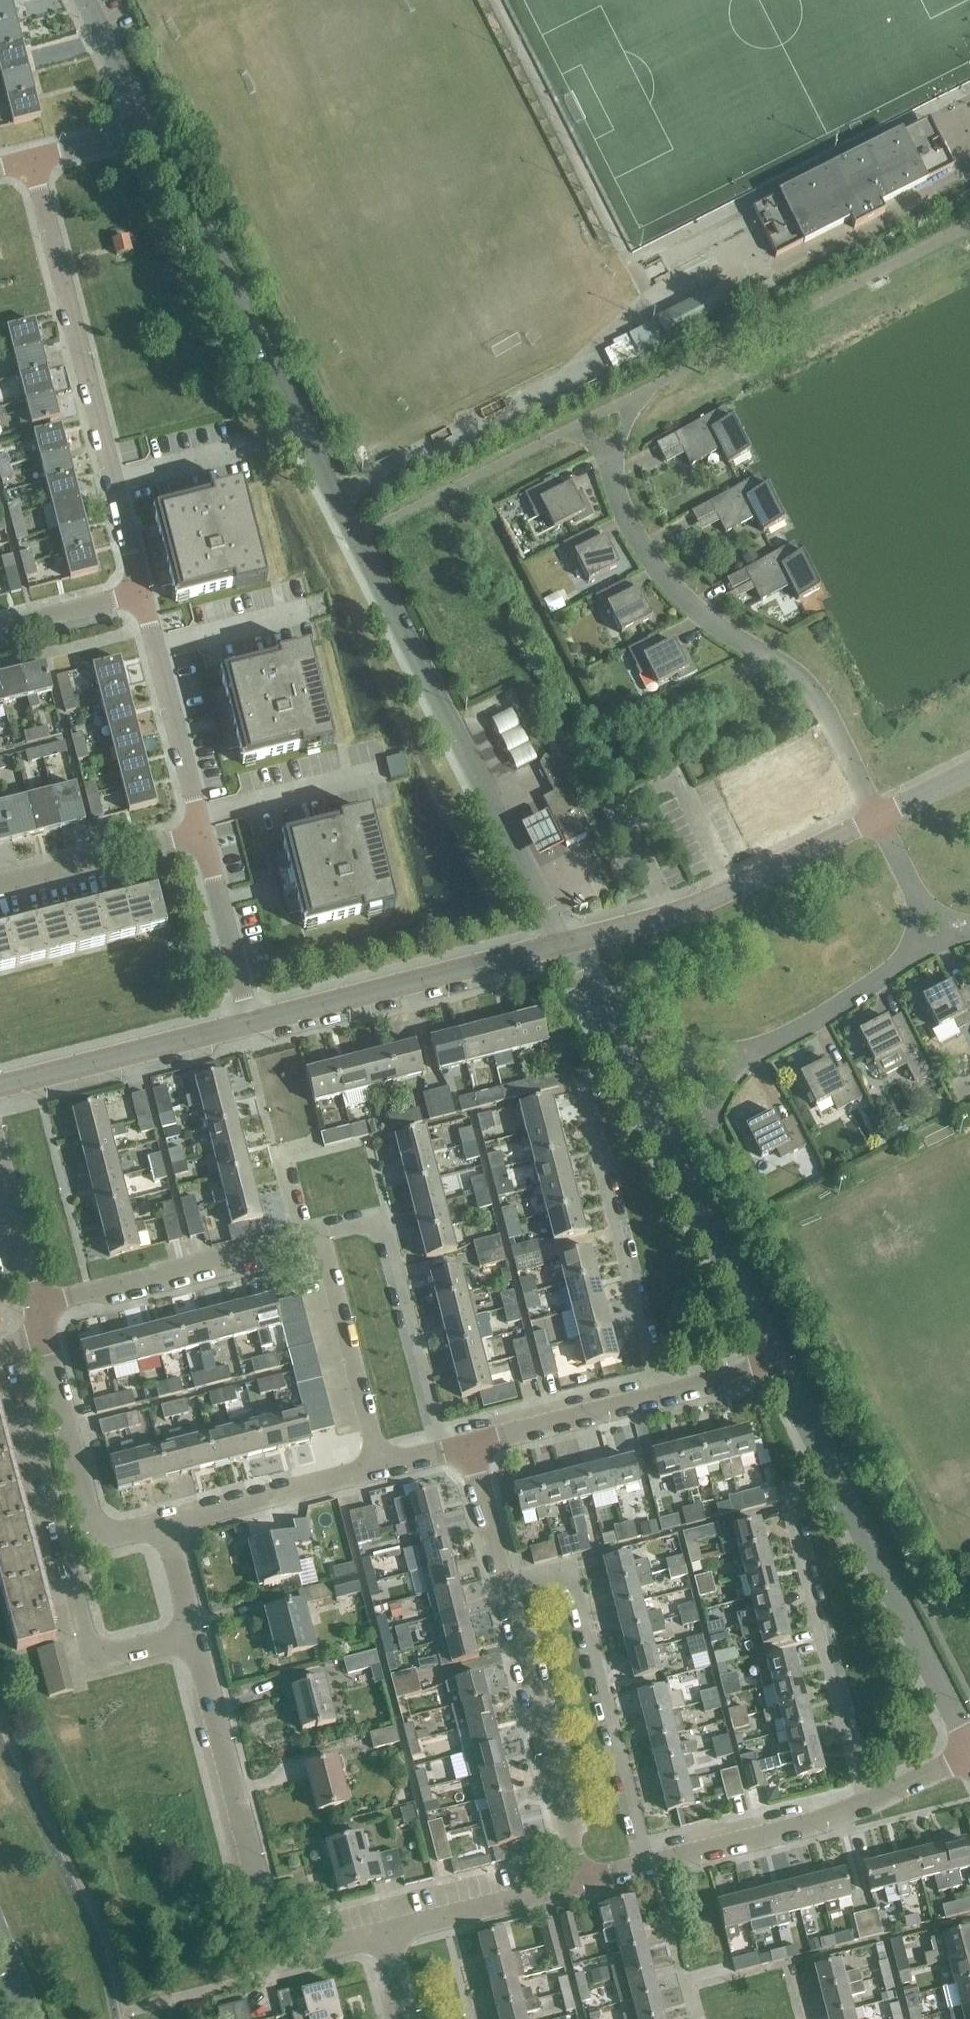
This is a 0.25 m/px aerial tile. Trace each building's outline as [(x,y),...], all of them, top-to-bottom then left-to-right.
[(17,21),(11,0),(0,0),(0,26),(17,21)] [(23,45),(17,21),(0,26),(0,51),(23,45)] [(0,77),(29,69),(23,45),(0,51),(0,75),(0,77)] [(0,77),(6,100),(35,93),(29,69),(0,77)] [(35,93),(6,100),(12,126),(41,118),(35,93)] [(761,227),(776,256),(803,242),(804,243),(849,220),(854,229),(885,213),(880,205),(926,182),(925,181),(953,167),(938,137),(910,152),(901,135),(781,196),(789,212),(761,227)] [(113,241),(116,252),(117,256),(131,252),(128,238),(113,241)] [(656,321),(667,342),(740,305),(729,284),(656,321)] [(7,329),(13,354),(41,347),(35,322),(7,329)] [(13,354),(19,378),(47,371),(41,347),(13,354)] [(19,378),(25,402),(53,395),(47,371),(19,378)] [(53,395),(25,402),(32,426),(60,419),(53,395)] [(674,435),(690,466),(720,451),(728,465),(749,454),(732,420),(730,421),(724,410),(674,435)] [(40,459),(68,452),(62,427),(34,434),(40,459)] [(46,483),(74,476),(68,452),(40,459),(46,483)] [(10,466),(7,454),(0,456),(0,469),(10,466)] [(0,469),(0,475),(1,478),(13,476),(10,466),(9,466),(0,469)] [(52,507),(80,500),(74,476),(46,483),(52,507)] [(709,503),(725,534),(755,518),(763,533),(784,522),(767,488),(765,489),(759,477),(709,503)] [(546,514),(554,530),(575,519),(576,523),(590,516),(579,495),(576,496),(570,485),(555,493),(549,482),(525,494),(537,518),(546,514)] [(267,582),(243,486),(211,494),(212,497),(153,512),(157,527),(146,529),(144,529),(160,591),(161,591),(161,590),(172,588),(176,602),(235,588),(235,590),(267,582)] [(58,531),(86,524),(80,500),(52,507),(58,531)] [(8,504),(11,517),(22,514),(19,501),(8,504)] [(22,514),(11,517),(14,529),(25,526),(22,514)] [(58,531),(64,554),(64,555),(92,548),(86,524),(58,531)] [(574,555),(588,582),(619,567),(610,548),(606,550),(595,528),(563,545),(569,557),(574,555)] [(744,571),(760,602),(790,586),(798,601),(819,590),(802,556),(800,557),(794,545),(744,571)] [(57,566),(66,563),(70,579),(98,572),(92,548),(64,555),(64,554),(54,556),(57,566)] [(20,553),(23,565),(34,562),(31,550),(20,553)] [(1,557),(5,570),(15,567),(11,554),(1,557)] [(34,562),(23,565),(26,577),(37,574),(34,562)] [(15,567),(5,570),(11,594),(21,592),(15,567)] [(607,606),(621,634),(652,619),(643,600),(639,602),(628,580),(596,597),(602,609),(607,606)] [(553,612),(569,607),(564,591),(548,595),(553,612)] [(649,670),(657,686),(678,675),(680,678),(693,672),(683,651),(679,652),(674,641),(659,649),(653,637),(628,650),(640,674),(649,670)] [(334,745),(310,649),(278,657),(279,659),(220,674),(224,689),(213,692),(211,692),(227,754),(228,753),(239,750),(243,765),(302,750),(303,753),(334,745)] [(92,667),(99,691),(127,684),(120,660),(92,667)] [(45,664),(21,670),(28,698),(27,698),(30,710),(40,708),(37,696),(52,692),(45,664)] [(0,676),(0,690),(4,704),(27,698),(28,698),(21,670),(0,676)] [(56,676),(63,700),(74,698),(68,673),(56,676)] [(99,691),(105,715),(133,708),(127,684),(99,691)] [(74,698),(63,700),(66,711),(77,708),(74,698)] [(105,715),(111,739),(139,732),(133,708),(105,715)] [(491,721),(517,771),(536,761),(511,711),(491,721)] [(48,726),(36,729),(38,741),(50,738),(48,726)] [(38,741),(36,729),(25,732),(27,743),(38,741)] [(111,739),(117,763),(145,756),(139,732),(111,739)] [(72,736),(74,749),(86,746),(83,734),(72,736)] [(65,742),(40,748),(43,759),(68,753),(65,742)] [(86,746),(74,749),(77,761),(89,758),(86,746)] [(43,759),(40,748),(25,751),(28,763),(43,759)] [(402,756),(386,760),(391,780),(407,776),(408,776),(403,755),(402,756)] [(0,758),(0,770),(10,767),(8,756),(0,758)] [(117,763),(123,787),(151,780),(145,756),(117,763)] [(543,799),(544,802),(566,845),(591,832),(553,758),(550,760),(545,757),(539,765),(554,793),(543,799)] [(151,780),(123,787),(129,812),(157,805),(151,780)] [(84,785),(87,796),(97,794),(94,782),(84,785)] [(76,785),(51,791),(61,829),(85,823),(76,785)] [(51,791),(27,797),(37,835),(61,829),(51,791)] [(97,794),(87,796),(93,821),(115,815),(113,806),(101,809),(97,794)] [(27,797),(3,803),(13,841),(37,835),(27,797)] [(0,804),(0,845),(13,841),(3,803),(0,804)] [(274,855),(273,856),(288,918),(290,917),(289,917),(301,914),(304,929),(363,914),(364,917),(395,909),(371,813),(340,821),(340,823),(281,838),(285,853),(274,856),(274,855)] [(520,826),(536,859),(562,845),(546,813),(520,826)] [(166,929),(157,891),(141,895),(141,896),(0,931),(0,971),(166,929)] [(951,984),(940,989),(938,986),(917,997),(924,1010),(927,1009),(938,1030),(954,1021),(959,1030),(969,1024),(969,993),(959,999),(951,984)] [(538,1011),(512,1017),(521,1051),(547,1045),(538,1011)] [(874,1063),(898,1051),(912,1078),(928,1070),(900,1015),(879,1026),(877,1023),(858,1032),(874,1063)] [(512,1017),(485,1024),(493,1058),(521,1051),(512,1017)] [(485,1024),(457,1031),(466,1065),(493,1058),(485,1024)] [(466,1065),(457,1031),(429,1038),(438,1072),(466,1065)] [(413,1042),(387,1049),(395,1083),(422,1076),(413,1042)] [(387,1049),(359,1056),(368,1090),(383,1086),(386,1097),(397,1094),(394,1083),(395,1083),(387,1049)] [(359,1056),(332,1063),(341,1097),(368,1090),(359,1056)] [(815,1106),(831,1098),(838,1111),(862,1098),(847,1070),(836,1076),(828,1061),(817,1066),(816,1063),(795,1074),(801,1087),(805,1085),(815,1106)] [(341,1097),(332,1063),(305,1070),(314,1104),(341,1097)] [(200,1105),(201,1106),(232,1099),(226,1073),(194,1081),(198,1094),(184,1098),(187,1109),(200,1105)] [(556,1074),(528,1081),(531,1094),(559,1087),(556,1074)] [(531,1094),(528,1081),(513,1085),(516,1097),(531,1094)] [(152,1089),(160,1116),(173,1113),(166,1086),(152,1089)] [(131,1094),(138,1122),(152,1118),(145,1091),(131,1094)] [(449,1091),(436,1094),(442,1116),(454,1113),(449,1091)] [(486,1092),(474,1095),(477,1108),(489,1105),(486,1092)] [(442,1116),(436,1094),(423,1098),(429,1120),(442,1116)] [(477,1108),(474,1095),(459,1098),(463,1111),(477,1108)] [(517,1106),(524,1133),(557,1125),(550,1098),(517,1106)] [(201,1106),(207,1130),(238,1122),(232,1099),(201,1106)] [(72,1111),(79,1137),(109,1129),(103,1104),(72,1111)] [(419,1109),(402,1113),(405,1126),(422,1122),(419,1109)] [(492,1112),(478,1116),(481,1131),(496,1128),(492,1112)] [(761,1158),(777,1150),(781,1159),(806,1147),(793,1122),(781,1127),(774,1112),(763,1118),(761,1115),(740,1125),(747,1139),(750,1137),(761,1158)] [(173,1113),(160,1116),(162,1127),(176,1124),(173,1113)] [(405,1126),(402,1113),(389,1116),(392,1129),(405,1126)] [(152,1118),(138,1122),(141,1133),(155,1130),(152,1118)] [(207,1130),(213,1154),(244,1146),(238,1122),(207,1130)] [(364,1124),(349,1127),(352,1140),(367,1136),(364,1124)] [(79,1137),(85,1160),(115,1153),(112,1139),(127,1135),(125,1125),(109,1129),(79,1137)] [(524,1133),(531,1161),(564,1152),(557,1125),(524,1133)] [(181,1127),(165,1131),(167,1139),(183,1135),(181,1127)] [(352,1140),(349,1127),(321,1135),(324,1147),(352,1140)] [(458,1131),(462,1146),(476,1142),(472,1128),(458,1131)] [(395,1137),(401,1162),(431,1154),(447,1150),(444,1139),(429,1143),(425,1129),(395,1137)] [(476,1142),(462,1146),(466,1161),(480,1158),(476,1142)] [(213,1154),(219,1177),(250,1169),(244,1146),(213,1154)] [(169,1151),(172,1164),(185,1161),(182,1148),(169,1151)] [(488,1156),(492,1171),(505,1167),(501,1152),(488,1156)] [(531,1161),(538,1188),(571,1179),(564,1152),(531,1161)] [(85,1160),(91,1184),(121,1176),(115,1153),(85,1160)] [(147,1157),(150,1169),(164,1166),(161,1154),(147,1157)] [(401,1162),(407,1186),(437,1178),(431,1154),(401,1162)] [(185,1161),(172,1164),(175,1175),(188,1172),(185,1161)] [(164,1166),(150,1169),(153,1181),(167,1178),(164,1166)] [(505,1167),(492,1171),(495,1186),(509,1182),(505,1167)] [(214,1204),(225,1201),(257,1194),(250,1169),(219,1177),(223,1192),(211,1195),(214,1204)] [(91,1184),(97,1208),(127,1200),(121,1176),(91,1184)] [(471,1179),(475,1195),(489,1192),(485,1176),(471,1179)] [(407,1186),(414,1211),(444,1203),(437,1178),(407,1186)] [(538,1188),(545,1215),(578,1207),(571,1179),(538,1188)] [(489,1192),(475,1195),(478,1210),(492,1206),(489,1192)] [(257,1194),(225,1201),(231,1225),(263,1218),(257,1194)] [(181,1200),(184,1211),(198,1208),(195,1196),(181,1200)] [(97,1208),(103,1232),(133,1224),(127,1200),(97,1208)] [(160,1205),(162,1217),(176,1213),(173,1202),(160,1205)] [(414,1211),(420,1235),(450,1227),(444,1203),(414,1211)] [(501,1210),(505,1225),(518,1222),(514,1206),(501,1210)] [(578,1207),(545,1215),(552,1243),(585,1235),(578,1207)] [(198,1208),(184,1211),(190,1238),(204,1234),(198,1208)] [(176,1213),(162,1217),(169,1243),(182,1240),(176,1213)] [(133,1224),(103,1232),(110,1257),(140,1249),(136,1234),(146,1232),(144,1222),(133,1224)] [(518,1222),(505,1225),(509,1240),(522,1236),(518,1222)] [(450,1227),(420,1235),(426,1259),(456,1252),(450,1227)] [(471,1244),(474,1256),(501,1249),(498,1237),(471,1244)] [(510,1248),(513,1260),(540,1253),(536,1241),(510,1248)] [(501,1249),(474,1256),(478,1268),(504,1261),(501,1249)] [(556,1258),(563,1285),(596,1276),(589,1250),(556,1258)] [(540,1253),(513,1260),(517,1274),(543,1267),(540,1253)] [(430,1276),(437,1301),(467,1293),(461,1268),(430,1276)] [(563,1285),(570,1312),(603,1303),(596,1276),(563,1285)] [(519,1280),(523,1294),(536,1291),(532,1277),(519,1280)] [(501,1294),(505,1310),(518,1306),(514,1291),(501,1294)] [(536,1291),(523,1294),(527,1310),(540,1307),(536,1291)] [(437,1301),(443,1326),(473,1318),(467,1293),(437,1301)] [(274,1295),(250,1301),(258,1332),(262,1349),(274,1346),(270,1329),(282,1326),(275,1301),(274,1295)] [(301,1296),(275,1301),(282,1326),(307,1320),(301,1296)] [(250,1301),(226,1307),(234,1338),(258,1332),(250,1301)] [(570,1312),(577,1339),(610,1331),(603,1303),(570,1312)] [(518,1306),(505,1310),(508,1324),(521,1320),(518,1306)] [(226,1307),(202,1313),(210,1344),(234,1338),(226,1307)] [(202,1313),(178,1319),(186,1350),(200,1347),(203,1358),(213,1356),(210,1344),(202,1313)] [(443,1326),(448,1348),(479,1341),(473,1318),(443,1326)] [(178,1319),(154,1326),(162,1357),(186,1350),(178,1319)] [(310,1332),(307,1320),(282,1326),(285,1338),(310,1332)] [(154,1326),(129,1332),(137,1363),(162,1357),(154,1326)] [(533,1334),(536,1350),(549,1346),(546,1331),(533,1334)] [(610,1331),(577,1339),(584,1367),(617,1358),(610,1331)] [(129,1332),(105,1338),(113,1369),(137,1363),(129,1332)] [(317,1357),(310,1332),(285,1338),(291,1364),(317,1357)] [(113,1369),(105,1338),(80,1345),(88,1375),(113,1369)] [(512,1343),(515,1356),(528,1352),(525,1339),(512,1343)] [(448,1348),(454,1371),(484,1363),(479,1341),(448,1348)] [(549,1346),(536,1350),(543,1378),(556,1375),(549,1346)] [(528,1352),(515,1356),(522,1383),(535,1380),(528,1352)] [(277,1354),(264,1357),(268,1371),(280,1368),(277,1354)] [(268,1371),(264,1357),(252,1360),(255,1374),(268,1371)] [(484,1363),(454,1371),(461,1398),(491,1390),(484,1363)] [(303,1410),(309,1433),(334,1427),(318,1365),(293,1371),(304,1409),(303,1410)] [(228,1366),(216,1369),(220,1383),(232,1380),(228,1366)] [(203,1373),(192,1376),(195,1389),(207,1386),(220,1383),(216,1369),(203,1373)] [(282,1376),(270,1379),(273,1392),(285,1389),(282,1376)] [(180,1379),(168,1382),(171,1395),(183,1392),(180,1379)] [(273,1392),(270,1379),(257,1382),(260,1395),(273,1392)] [(171,1395),(168,1382),(156,1385),(159,1398),(171,1395)] [(234,1387),(222,1390),(225,1404),(237,1401),(234,1387)] [(225,1404),(222,1390),(209,1394),(212,1407),(225,1404)] [(119,1395),(122,1407),(136,1404),(133,1392),(119,1395)] [(97,1414),(122,1407),(119,1395),(94,1401),(97,1414)] [(186,1400),(173,1403),(177,1416),(189,1413),(186,1400)] [(177,1416),(173,1403),(161,1406),(164,1419),(177,1416)] [(279,1416),(287,1447),(311,1440),(309,1433),(303,1410),(279,1416)] [(138,1412),(124,1415),(127,1428),(141,1425),(138,1412)] [(127,1428),(124,1415),(99,1421),(102,1434),(127,1428)] [(254,1422),(262,1453),(287,1447),(279,1416),(254,1422)] [(229,1420),(231,1428),(239,1459),(262,1453),(254,1422),(242,1425),(240,1418),(229,1420)] [(19,1649),(34,1645),(56,1639),(0,1422),(0,1576),(19,1649)] [(745,1427),(723,1433),(734,1477),(743,1474),(739,1458),(762,1452),(759,1440),(749,1443),(745,1427)] [(207,1435),(215,1465),(239,1459),(231,1428),(207,1435)] [(158,1447),(166,1478),(190,1471),(182,1441),(183,1441),(181,1434),(180,1430),(169,1432),(172,1444),(158,1447)] [(182,1441),(190,1471),(215,1465),(207,1435),(194,1438),(192,1431),(181,1434),(183,1441),(182,1441)] [(723,1433),(698,1439),(705,1466),(719,1463),(723,1479),(734,1477),(723,1433)] [(698,1439),(676,1445),(687,1490),(699,1487),(694,1469),(705,1466),(698,1439)] [(121,1445),(124,1456),(110,1460),(117,1490),(141,1484),(134,1454),(131,1442),(121,1445)] [(687,1490),(676,1445),(651,1452),(658,1478),(670,1475),(675,1493),(687,1490)] [(166,1478),(158,1447),(134,1454),(141,1484),(166,1478)] [(631,1457),(606,1463),(613,1490),(638,1484),(631,1457)] [(606,1463),(584,1469),(591,1495),(613,1490),(606,1463)] [(584,1469),(560,1475),(567,1502),(568,1502),(572,1520),(584,1517),(579,1498),(591,1495),(584,1469)] [(560,1475),(537,1480),(544,1507),(567,1502),(560,1475)] [(544,1507),(537,1480),(513,1486),(520,1513),(535,1510),(538,1520),(547,1518),(544,1507)] [(762,1488),(738,1494),(742,1511),(766,1505),(762,1488)] [(409,1498),(394,1502),(400,1524),(405,1523),(415,1520),(440,1514),(440,1513),(435,1491),(409,1498)] [(742,1511),(738,1494),(729,1497),(733,1514),(742,1511)] [(702,1504),(691,1506),(696,1523),(706,1521),(702,1504)] [(696,1523),(691,1506),(682,1509),(686,1526),(696,1523)] [(373,1507),(361,1510),(364,1520),(368,1534),(379,1531),(377,1521),(373,1507)] [(361,1510),(349,1513),(352,1523),(364,1520),(361,1510)] [(418,1532),(421,1544),(446,1538),(440,1514),(415,1520),(405,1523),(408,1535),(418,1532)] [(293,1523),(299,1545),(313,1541),(307,1519),(293,1523)] [(364,1520),(352,1523),(356,1537),(358,1546),(370,1543),(368,1534),(364,1520)] [(633,1521),(622,1524),(626,1541),(638,1538),(633,1521)] [(723,1555),(737,1552),(764,1545),(758,1521),(731,1527),(735,1542),(720,1545),(723,1555)] [(659,1533),(657,1522),(640,1525),(643,1537),(659,1533)] [(626,1541),(622,1524),(614,1526),(618,1543),(626,1541)] [(721,1536),(718,1524),(683,1533),(686,1545),(721,1536)] [(585,1533),(575,1535),(580,1552),(589,1549),(585,1533)] [(280,1579),(299,1574),(289,1534),(250,1544),(256,1570),(260,1570),(264,1587),(281,1582),(280,1579)] [(580,1552),(575,1535),(566,1537),(565,1534),(555,1537),(561,1557),(580,1552)] [(415,1546),(421,1570),(452,1562),(446,1538),(421,1544),(415,1546)] [(529,1547),(533,1564),(557,1558),(553,1541),(529,1547)] [(737,1552),(743,1575),(770,1568),(764,1545),(737,1552)] [(603,1560),(609,1583),(650,1573),(646,1559),(631,1563),(629,1554),(603,1560)] [(666,1560),(668,1569),(685,1564),(683,1556),(666,1560)] [(421,1570),(427,1594),(458,1586),(452,1562),(421,1570)] [(685,1564),(668,1569),(671,1580),(688,1575),(685,1564)] [(363,1570),(367,1584),(376,1582),(372,1567),(363,1570)] [(743,1575),(749,1598),(776,1591),(770,1568),(743,1575)] [(609,1583),(615,1607),(641,1601),(638,1590),(653,1586),(650,1573),(609,1583)] [(695,1577),(697,1587),(714,1583),(712,1573),(695,1577)] [(332,1583),(336,1600),(361,1594),(358,1577),(332,1583)] [(376,1582),(367,1584),(370,1597),(379,1594),(376,1582)] [(714,1583),(697,1587),(699,1597),(716,1593),(714,1583)] [(427,1594),(433,1617),(464,1609),(458,1586),(427,1594)] [(736,1614),(739,1626),(782,1615),(776,1591),(749,1598),(752,1610),(736,1614)] [(372,1602),(374,1608),(386,1604),(385,1599),(372,1602)] [(615,1607),(621,1631),(662,1621),(659,1611),(644,1615),(641,1601),(615,1607)] [(678,1607),(680,1616),(697,1611),(695,1602),(678,1607)] [(292,1655),(314,1649),(302,1603),(268,1612),(272,1627),(270,1629),(272,1637),(274,1638),(279,1658),(287,1656),(288,1658),(292,1657),(292,1655)] [(386,1604),(374,1608),(375,1615),(388,1611),(386,1604)] [(470,1633),(464,1609),(433,1617),(439,1641),(441,1641),(470,1633)] [(697,1611),(680,1616),(683,1627),(700,1622),(697,1611)] [(375,1617),(379,1631),(388,1629),(384,1614),(375,1617)] [(782,1615),(739,1626),(741,1637),(758,1633),(761,1645),(788,1638),(782,1615)] [(431,1619),(397,1623),(399,1646),(417,1644),(416,1627),(432,1625),(431,1619)] [(707,1624),(709,1633),(725,1629),(723,1620),(707,1624)] [(621,1631),(627,1654),(652,1648),(649,1635),(664,1631),(662,1621),(621,1631)] [(379,1631),(385,1655),(394,1652),(394,1653),(397,1652),(395,1645),(392,1646),(388,1629),(379,1631)] [(725,1629),(709,1633),(711,1644),(728,1640),(725,1629)] [(470,1633),(441,1641),(445,1654),(438,1656),(441,1666),(476,1657),(470,1633)] [(687,1639),(689,1650),(706,1645),(703,1635),(687,1639)] [(37,1651),(40,1662),(64,1656),(61,1645),(37,1651)] [(652,1648),(627,1654),(632,1677),(658,1671),(655,1657),(666,1655),(663,1645),(652,1648)] [(714,1653),(716,1664),(739,1659),(736,1648),(714,1653)] [(345,1659),(349,1674),(382,1666),(378,1651),(345,1659)] [(394,1652),(385,1655),(389,1671),(398,1669),(394,1653),(394,1652)] [(761,1686),(771,1684),(798,1677),(792,1653),(765,1660),(768,1673),(758,1675),(761,1686)] [(40,1662),(43,1674),(67,1668),(64,1656),(40,1662)] [(739,1659),(716,1664),(725,1697),(742,1693),(736,1673),(729,1675),(726,1664),(739,1660),(739,1659)] [(43,1674),(47,1686),(70,1680),(67,1668),(43,1674)] [(390,1674),(393,1686),(417,1680),(414,1668),(390,1674)] [(700,1693),(702,1702),(719,1698),(717,1689),(715,1689),(710,1668),(697,1671),(702,1693),(700,1693)] [(458,1691),(461,1703),(487,1696),(481,1672),(454,1679),(445,1683),(448,1693),(458,1691)] [(318,1728),(337,1724),(325,1676),(306,1681),(307,1684),(287,1689),(291,1703),(295,1702),(302,1730),(318,1726),(318,1728)] [(771,1684),(777,1708),(804,1701),(798,1677),(771,1684)] [(70,1680),(47,1686),(50,1697),(73,1691),(70,1680)] [(417,1680),(393,1686),(396,1699),(420,1692),(417,1680)] [(637,1693),(643,1717),(677,1709),(683,1707),(679,1691),(671,1693),(669,1684),(637,1693)] [(451,1705),(457,1729),(493,1720),(487,1696),(461,1703),(451,1705)] [(719,1698),(702,1702),(704,1712),(721,1708),(719,1698)] [(397,1702),(401,1719),(411,1716),(407,1700),(397,1702)] [(780,1720),(783,1731),(810,1724),(804,1701),(777,1708),(766,1711),(769,1723),(780,1720)] [(729,1711),(731,1719),(747,1715),(745,1707),(729,1711)] [(643,1717),(648,1740),(675,1733),(682,1731),(677,1709),(643,1717)] [(747,1715),(731,1719),(733,1730),(750,1726),(747,1715)] [(457,1729),(463,1752),(498,1743),(493,1720),(457,1729)] [(403,1724),(407,1742),(416,1739),(416,1740),(428,1736),(426,1729),(414,1732),(412,1722),(403,1724)] [(776,1746),(778,1756),(816,1746),(810,1724),(783,1731),(786,1743),(776,1746)] [(370,1734),(374,1749),(400,1743),(396,1727),(370,1734)] [(648,1740),(654,1763),(691,1754),(696,1753),(693,1740),(677,1744),(675,1733),(648,1740)] [(711,1740),(714,1748),(731,1744),(728,1735),(711,1740)] [(420,1753),(416,1740),(416,1739),(407,1742),(411,1755),(420,1753)] [(479,1774),(504,1768),(498,1743),(463,1752),(469,1776),(479,1774)] [(731,1744),(714,1748),(717,1759),(734,1754),(731,1744)] [(816,1746),(778,1756),(757,1762),(755,1753),(740,1757),(748,1790),(763,1786),(760,1773),(792,1765),(795,1777),(822,1771),(816,1746)] [(654,1763),(660,1787),(687,1780),(684,1769),(694,1766),(691,1754),(654,1763)] [(339,1773),(346,1771),(342,1758),(307,1767),(318,1811),(347,1803),(339,1773)] [(719,1771),(725,1795),(741,1791),(736,1767),(719,1771)] [(479,1774),(485,1798),(510,1791),(504,1768),(479,1774)] [(415,1771),(419,1789),(428,1786),(424,1769),(415,1771)] [(687,1780),(660,1787),(666,1810),(693,1803),(689,1791),(699,1788),(697,1778),(687,1780)] [(428,1786),(419,1789),(423,1803),(432,1800),(428,1786)] [(485,1798),(491,1821),(516,1815),(510,1791),(485,1798)] [(516,1815),(491,1821),(480,1823),(487,1848),(492,1847),(496,1863),(511,1859),(507,1843),(522,1839),(516,1815)] [(428,1823),(431,1837),(444,1833),(440,1819),(428,1823)] [(444,1833),(431,1837),(438,1861),(450,1857),(444,1833)] [(396,1851),(367,1858),(361,1835),(327,1844),(339,1890),(383,1879),(384,1883),(402,1878),(396,1851)] [(939,1844),(950,1887),(961,1885),(957,1869),(969,1866),(969,1861),(964,1837),(939,1844)] [(939,1844),(913,1850),(920,1878),(933,1875),(937,1891),(950,1887),(939,1844)] [(896,1884),(895,1885),(898,1896),(910,1893),(907,1882),(920,1878),(913,1850),(889,1857),(896,1884)] [(490,1856),(460,1863),(458,1856),(451,1858),(455,1872),(491,1863),(490,1856)] [(869,1891),(895,1885),(896,1884),(889,1857),(862,1864),(869,1891)] [(843,1869),(817,1875),(824,1903),(827,1917),(840,1913),(837,1900),(850,1896),(843,1869)] [(817,1875),(792,1881),(799,1909),(824,1903),(817,1875)] [(792,1881),(766,1887),(776,1926),(788,1923),(785,1912),(799,1909),(792,1881)] [(766,1887),(741,1894),(748,1922),(750,1932),(776,1926),(766,1887)] [(748,1922),(741,1894),(715,1900),(725,1939),(738,1936),(736,1925),(748,1922)] [(597,1906),(603,1930),(639,1922),(633,1897),(597,1906)] [(953,1901),(956,1914),(969,1911),(969,1897),(953,1901)] [(956,1914),(953,1901),(942,1904),(945,1917),(956,1914)] [(876,1907),(864,1910),(870,1935),(883,1932),(876,1907)] [(870,1935),(864,1910),(851,1913),(857,1939),(870,1935)] [(559,1915),(565,1940),(577,1937),(570,1912),(559,1915)] [(904,1918),(906,1928),(921,1925),(919,1915),(904,1918)] [(538,1921),(544,1945),(556,1942),(550,1918),(538,1921)] [(617,1940),(620,1951),(645,1945),(639,1922),(603,1930),(602,1931),(605,1943),(617,1940)] [(948,1958),(969,1953),(969,1929),(969,1926),(929,1937),(932,1950),(922,1952),(925,1964),(948,1958)] [(476,1937),(482,1961),(509,1954),(503,1930),(476,1937)] [(851,1932),(833,1937),(835,1946),(853,1942),(851,1932)] [(577,1937),(565,1940),(568,1952),(580,1949),(577,1937)] [(835,1946),(833,1937),(820,1940),(822,1949),(835,1946)] [(556,1942),(544,1945),(550,1970),(562,1967),(556,1942)] [(795,1944),(782,1947),(784,1957),(798,1954),(795,1944)] [(609,1967),(612,1979),(651,1969),(645,1945),(620,1951),(623,1963),(609,1967)] [(784,1957),(782,1947),(768,1950),(770,1960),(784,1957)] [(732,1963),(733,1970),(759,1963),(756,1951),(730,1957),(732,1963)] [(482,1961),(488,1984),(516,1978),(525,1975),(518,1952),(509,1954),(482,1961)] [(954,1982),(969,1978),(969,1953),(948,1958),(954,1982)] [(895,1957),(898,1971),(909,1969),(905,1955),(895,1957)] [(813,1966),(819,1992),(860,1981),(857,1968),(841,1972),(838,1960),(813,1966)] [(878,1963),(882,1976),(891,1973),(888,1960),(878,1963)] [(618,2004),(632,2000),(632,1998),(656,1992),(651,1969),(612,1979),(615,1991),(618,2004)] [(909,1969),(898,1971),(902,1985),(912,1982),(909,1969)] [(575,1975),(577,1987),(587,1985),(584,1973),(575,1975)] [(891,1973),(882,1976),(885,1990),(895,1988),(891,1973)] [(558,1979),(561,1991),(570,1989),(567,1977),(558,1979)] [(488,1984),(495,2008),(534,1998),(530,1986),(518,1989),(516,1978),(488,1984)] [(949,2010),(969,2004),(969,1978),(954,1982),(943,1985),(949,2010)] [(294,2018),(343,2018),(334,1983),(320,1986),(319,1981),(277,1992),(283,2016),(292,2014),(294,2018)] [(819,1992),(825,2015),(850,2008),(847,1996),(863,1992),(860,1981),(819,1992)] [(587,1985),(577,1987),(581,2002),(591,2000),(587,1985)] [(570,1989),(561,1991),(566,2007),(574,2004),(570,1989)] [(622,2018),(646,2018),(662,2015),(656,1992),(632,1998),(632,2000),(635,2011),(621,2015),(622,2018)] [(498,2018),(526,2018),(525,2012),(540,2008),(537,1997),(534,1998),(495,2008),(498,2018)] [(221,2018),(251,2018),(247,2000),(218,2007),(221,2018)] [(874,2018),(886,2018),(892,2017),(886,2000),(859,2008),(862,2018),(873,2015),(874,2018)] [(893,2018),(902,2018),(903,2018),(899,2003),(890,2005),(893,2018)] [(949,2010),(951,2018),(969,2018),(969,2004),(949,2010)] [(910,2018),(913,2018),(921,2017),(918,2007),(908,2010),(910,2018)] [(826,2018),(853,2018),(850,2008),(825,2015),(826,2018)]
